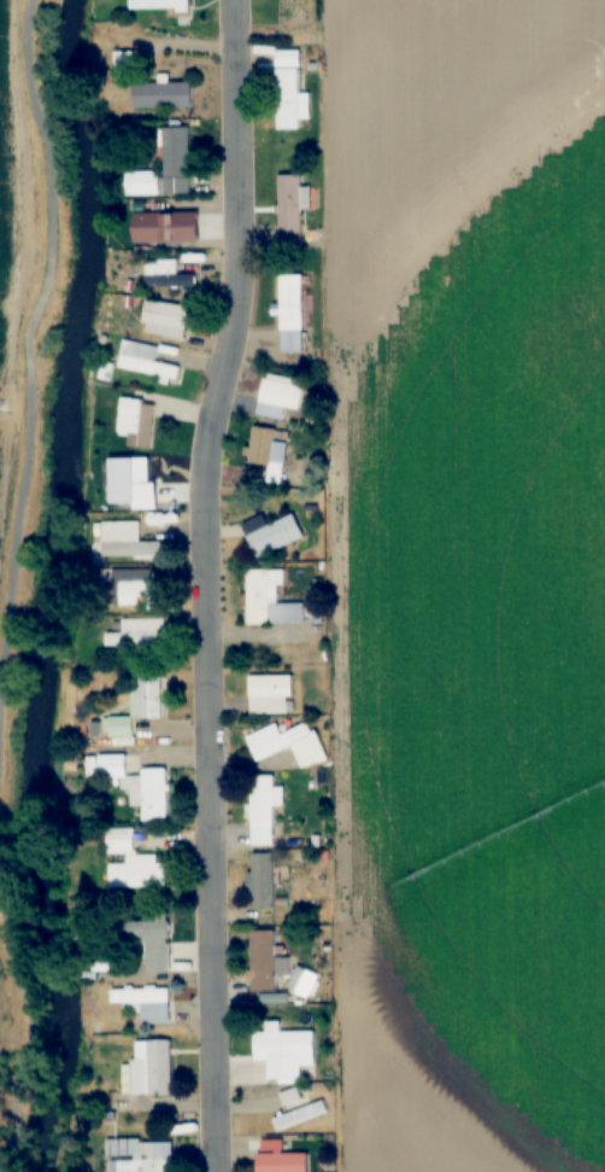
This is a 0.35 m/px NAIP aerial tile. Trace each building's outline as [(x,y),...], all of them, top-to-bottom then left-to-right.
[(189,10),(189,0),(129,0),(129,10),(189,10)] [(309,95),(299,95),(299,69),(277,69),(277,130),(300,130),(300,118),(309,119),(309,95)] [(132,108),(192,108),(192,83),(132,83),(132,108)] [(189,128),(162,128),(163,171),(124,172),(124,196),(177,195),(177,179),(190,179),(189,128)] [(301,210),(309,210),(309,188),(300,188),(300,176),(278,176),(278,235),(301,235),(301,210)] [(193,241),(193,211),(157,211),(157,227),(135,227),(135,242),(193,241)] [(178,261),(146,261),(146,288),(195,288),(195,275),(178,275),(178,261)] [(279,276),(280,353),(313,353),(312,295),(303,295),(303,276),(279,276)] [(187,337),(188,305),(146,304),(145,336),(187,337)] [(159,347),(123,340),(118,369),(177,381),(180,366),(156,362),(159,347)] [(285,408),(299,410),(303,387),(292,385),(293,380),(264,374),(257,415),(283,420),(285,408)] [(128,446),(151,448),(155,401),(120,399),(117,434),(129,435),(128,446)] [(267,482),(281,484),(287,443),(273,441),(275,430),(253,427),(248,463),(270,466),(267,482)] [(303,539),(293,515),(267,526),(263,517),(243,525),(257,559),(303,539)] [(97,522),(98,559),(161,558),(161,542),(140,542),(139,522),(97,522)] [(163,582),(150,583),(150,570),(118,571),(119,607),(164,606),(163,582)] [(304,603),(278,603),(278,586),(285,586),(285,570),(243,570),(244,625),(305,624),(304,603)] [(163,620),(113,620),(113,633),(104,633),(104,648),(163,648),(163,620)] [(161,719),(161,675),(134,675),(134,719),(161,719)] [(290,676),(248,676),(248,714),(290,714),(290,676)] [(244,737),(255,763),(291,748),(300,770),(324,759),(309,723),(280,735),(275,724),(244,737)] [(166,822),(165,769),(139,770),(139,777),(124,777),(124,756),(96,756),(97,781),(118,780),(118,791),(128,791),(128,809),(140,809),(141,823),(166,822)] [(273,806),(280,806),(280,797),(277,797),(277,790),(272,790),(272,777),(250,778),(251,847),(274,847),(273,806)] [(166,889),(165,864),(157,864),(157,856),(133,856),(133,830),(105,831),(106,855),(123,855),(123,864),(108,864),(109,890),(166,889)] [(274,908),(274,855),(253,855),(253,874),(250,874),(250,908),(274,908)] [(170,972),(169,920),(125,920),(126,945),(143,945),(143,972),(170,972)] [(275,990),(275,931),(251,931),(251,990),(275,990)] [(310,998),(319,977),(299,967),(289,988),(310,998)] [(169,1023),(168,987),(109,989),(110,1002),(122,1002),(123,1013),(140,1013),(140,1024),(169,1023)] [(315,1055),(314,1031),(280,1031),(280,1022),(269,1022),(270,1035),(255,1035),(256,1074),(289,1074),(289,1056),(315,1055)] [(171,1094),(171,1039),(133,1040),(134,1066),(124,1067),(124,1094),(171,1094)] [(274,1119),(278,1131),(328,1112),(323,1100),(274,1119)] [(107,1171),(173,1171),(173,1140),(107,1140),(107,1171)] [(256,1153),(256,1171),(308,1171),(308,1153),(256,1153)]
